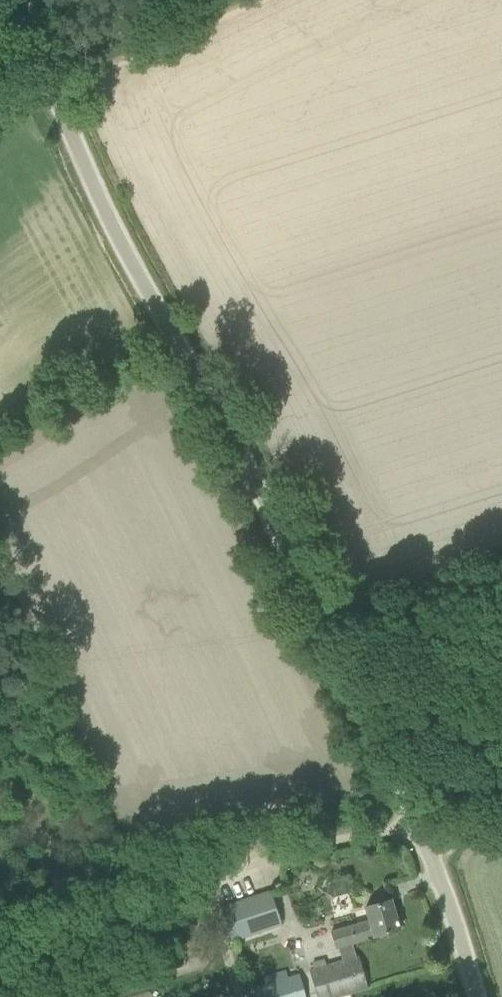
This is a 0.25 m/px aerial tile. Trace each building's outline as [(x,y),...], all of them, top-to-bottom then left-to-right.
[(232,942),(281,925),(270,892),(221,908),(232,942)] [(400,929),(391,900),(365,908),(369,921),(330,932),(335,949),(338,948),(342,962),(309,972),(317,996),(336,996),(367,988),(358,957),(356,958),(352,944),(400,929)] [(289,978),(286,970),(263,976),(266,985),(255,988),(257,996),(306,996),(299,975),(289,978)]
